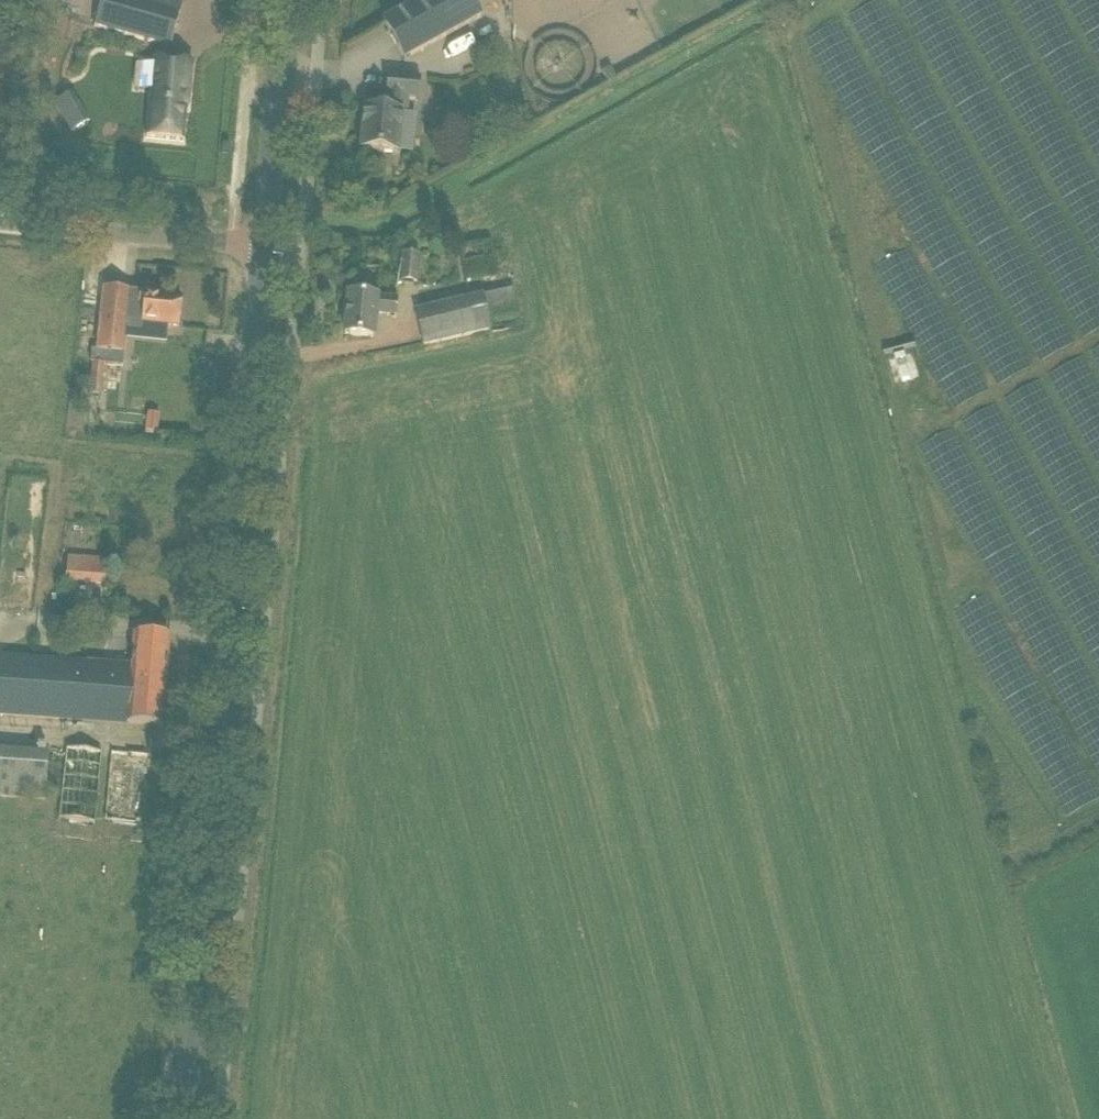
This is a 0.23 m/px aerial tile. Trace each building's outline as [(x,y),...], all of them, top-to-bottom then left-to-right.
[(94,26),(169,47),(170,47),(178,19),(148,11),(151,3),(148,2),(140,0),(101,0),(94,26)] [(148,11),(178,19),(182,8),(154,0),(152,0),(148,11)] [(385,19),(406,58),(481,15),(473,0),(419,0),(385,19)] [(149,102),(146,138),(183,142),(186,108),(188,108),(192,63),(167,61),(168,47),(157,44),(156,60),(153,60),(153,67),(152,73),(150,91),(149,102)] [(149,102),(152,73),(136,71),(133,100),(149,102)] [(421,79),(410,78),(388,76),(387,94),(389,94),(387,111),(365,109),(362,149),(397,152),(402,95),(419,97),(421,79)] [(74,95),(57,103),(72,133),(89,124),(74,95)] [(524,126),(530,114),(517,108),(511,119),(524,126)] [(402,253),(399,281),(417,283),(420,254),(402,253)] [(163,293),(104,287),(97,352),(124,354),(126,321),(179,326),(182,299),(162,297),(163,293)] [(345,334),(366,336),(373,337),(375,312),(397,314),(398,299),(377,297),(377,296),(348,294),(345,334)] [(414,311),(423,346),(490,330),(482,295),(414,311)] [(92,364),(88,409),(86,409),(85,421),(96,421),(97,410),(101,410),(105,365),(92,364)] [(157,433),(160,414),(147,412),(144,432),(157,433)] [(68,555),(66,581),(102,584),(104,558),(68,555)] [(147,636),(131,635),(129,661),(1,652),(0,662),(0,713),(163,725),(169,638),(147,636)] [(92,819),(99,751),(63,748),(57,816),(92,819)] [(49,754),(0,750),(0,799),(45,802),(49,754)] [(147,756),(126,754),(110,753),(104,820),(142,823),(147,756)]
